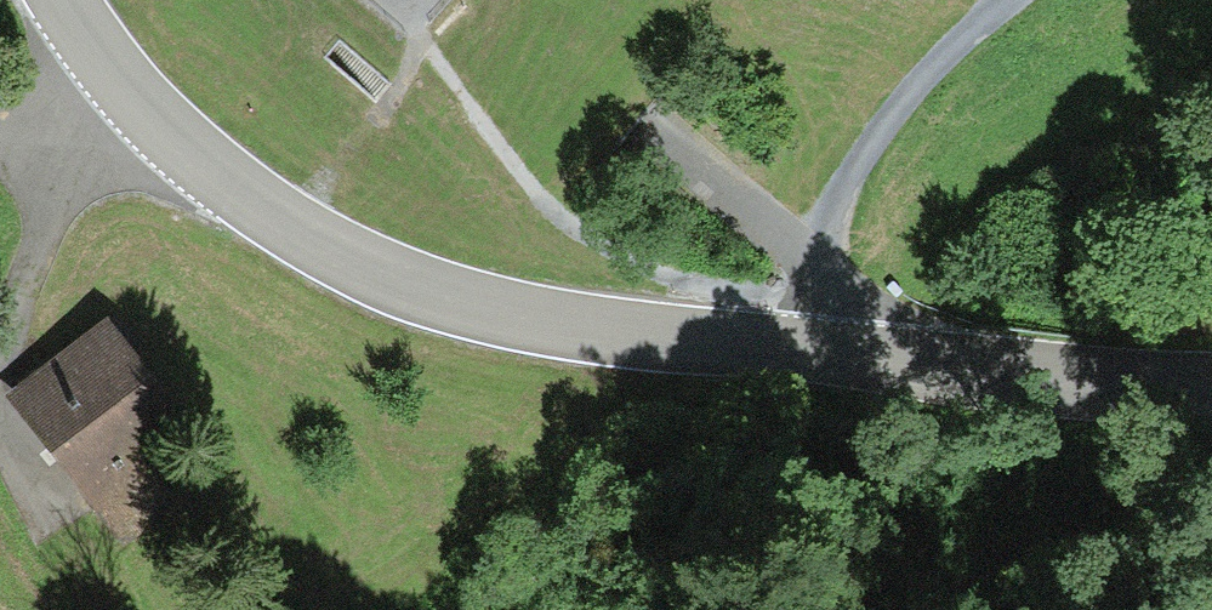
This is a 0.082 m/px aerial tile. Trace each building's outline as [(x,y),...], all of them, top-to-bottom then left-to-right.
[(116,338),(20,410),(120,543),(183,494),(149,451),(183,423),(116,338)]
